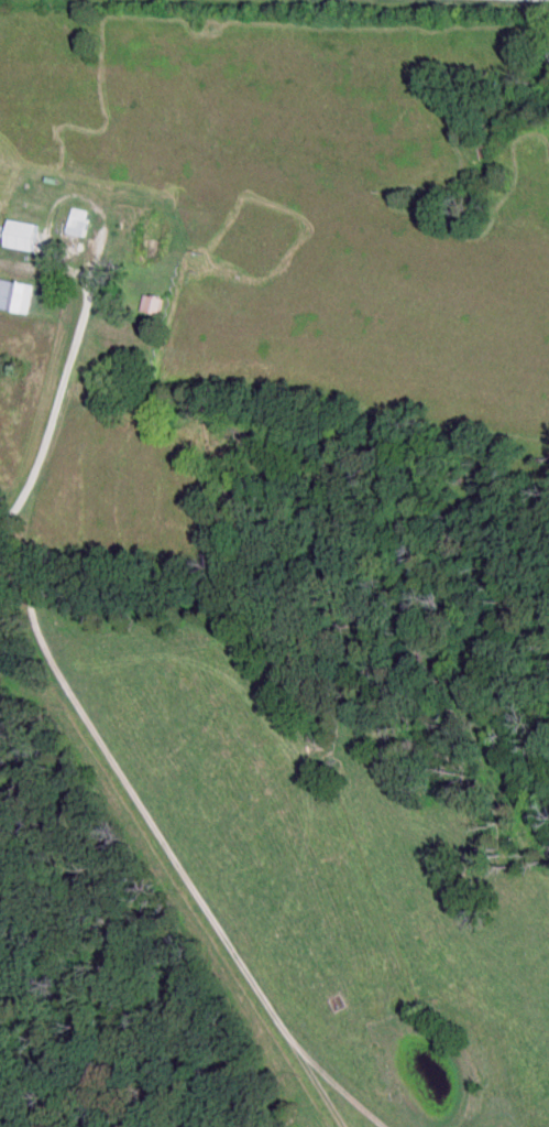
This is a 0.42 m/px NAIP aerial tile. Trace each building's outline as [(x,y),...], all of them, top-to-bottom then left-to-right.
[(82,239),(88,215),(71,211),(65,234),(82,239)] [(32,255),(36,227),(6,223),(2,251),(32,255)] [(120,256),(152,264),(157,243),(125,235),(120,256)] [(0,283),(0,313),(27,317),(32,288),(0,283)]
